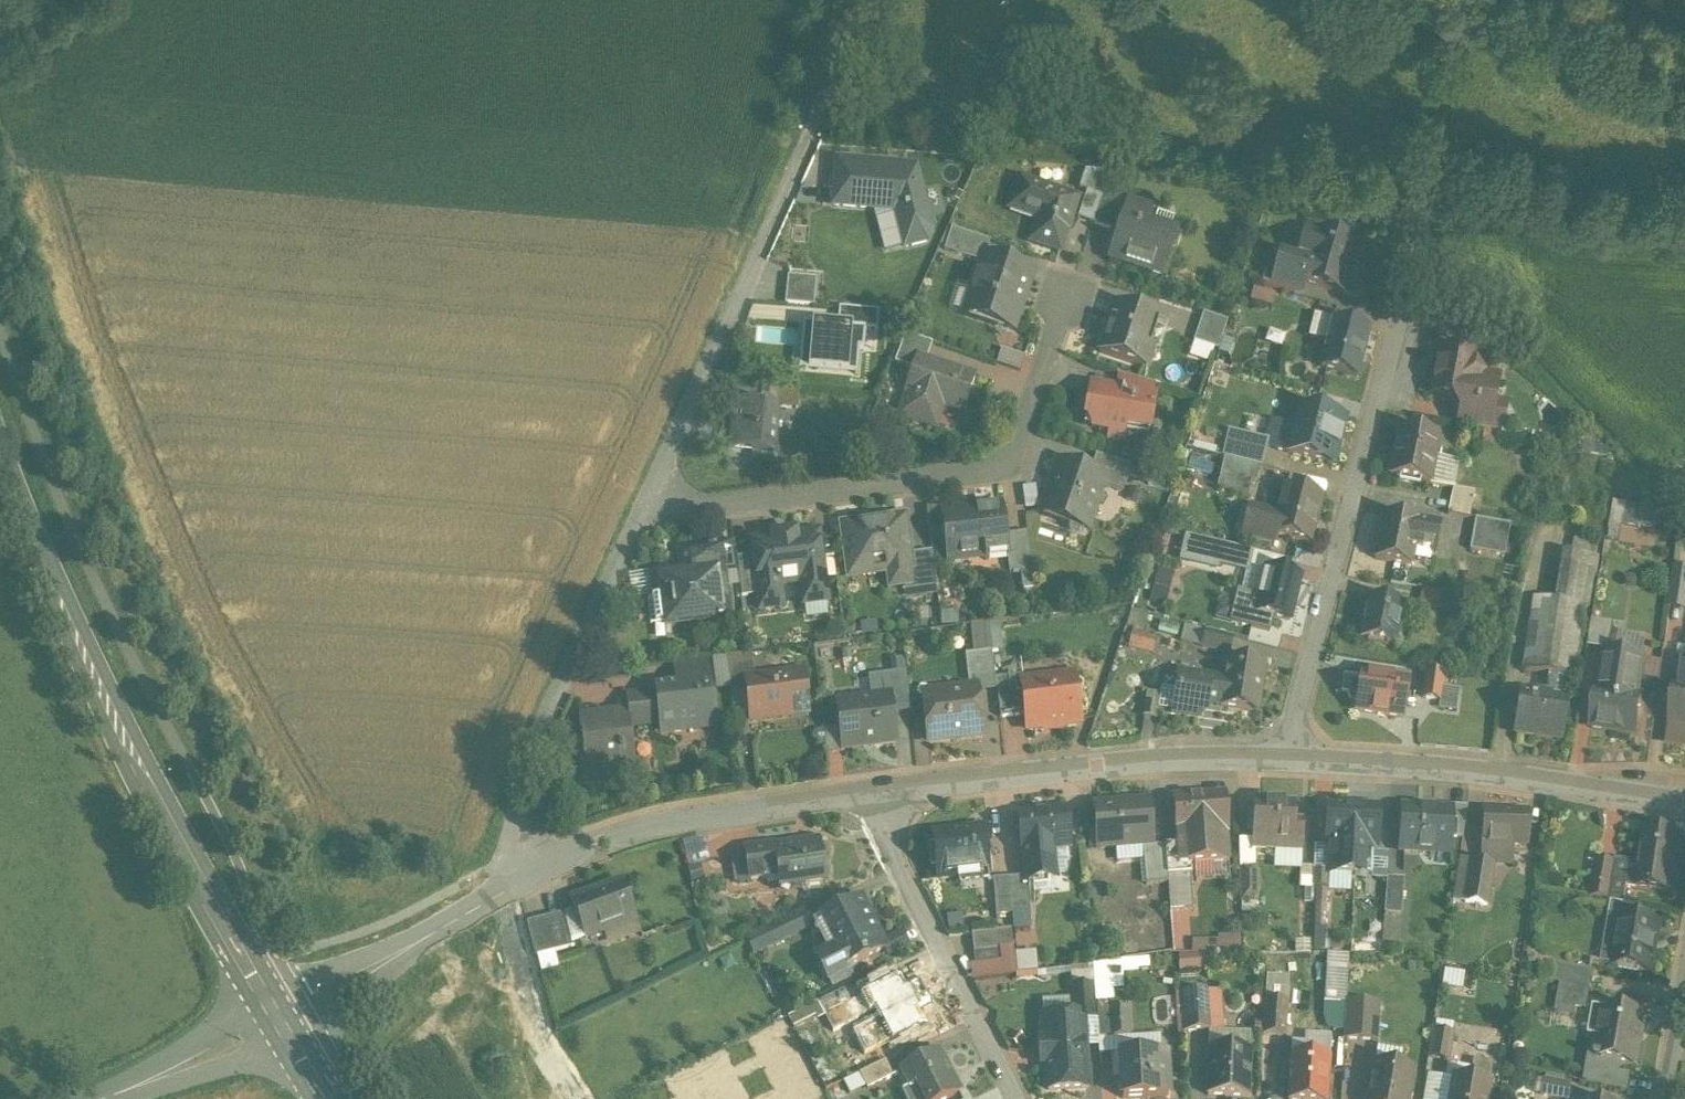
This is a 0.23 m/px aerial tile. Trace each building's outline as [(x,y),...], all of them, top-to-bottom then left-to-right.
[(916,170),(838,163),(835,207),(897,212),(906,248),(927,243),(932,233),(916,170)] [(1110,174),(1086,172),(1079,191),(1087,194),(1078,221),(1092,226),(1102,198),(1110,174)] [(1077,202),(1021,182),(1011,210),(1013,210),(1015,206),(1042,215),(1032,243),(1060,252),(1077,202)] [(1127,207),(1102,198),(1092,226),(1118,235),(1127,207)] [(1171,236),(1147,228),(1152,213),(1128,205),(1127,207),(1118,235),(1110,260),(1164,278),(1171,257),(1165,255),(1171,236)] [(985,242),(952,231),(945,253),(978,264),(985,242)] [(1357,246),(1317,235),(1316,236),(1319,237),(1312,264),(1308,264),(1308,265),(1271,254),(1262,286),(1300,297),(1304,284),(1343,295),(1357,246)] [(1032,274),(986,258),(967,316),(1012,332),(1020,310),(1018,309),(1029,274),(1031,275),(1032,274)] [(817,279),(788,277),(786,304),(815,307),(817,279)] [(1155,318),(1116,305),(1099,354),(1146,370),(1153,350),(1145,347),(1155,318)] [(840,310),(838,328),(864,330),(877,331),(879,314),(840,310)] [(1228,323),(1204,315),(1194,343),(1219,352),(1228,323)] [(1369,332),(1333,323),(1332,324),(1322,322),(1318,336),(1329,339),(1321,369),(1357,379),(1369,332)] [(838,328),(803,325),(799,371),(857,376),(859,349),(863,350),(864,330),(838,328)] [(933,345),(906,336),(895,365),(913,371),(917,358),(927,362),(933,345)] [(1477,357),(1441,351),(1437,370),(1435,370),(1431,396),(1463,402),(1462,409),(1486,414),(1483,432),(1501,435),(1505,414),(1487,410),(1491,389),(1482,387),(1484,377),(1473,375),(1477,357)] [(976,379),(927,362),(917,358),(913,371),(905,395),(908,396),(900,419),(936,431),(944,408),(964,415),(976,379)] [(1157,388),(1119,375),(1119,376),(1117,394),(1123,391),(1127,396),(1156,401),(1156,389),(1157,388)] [(800,392),(769,389),(768,406),(778,407),(777,409),(798,411),(800,392)] [(1156,401),(1127,396),(1123,391),(1117,394),(1090,390),(1085,419),(1089,420),(1093,426),(1093,430),(1109,433),(1107,443),(1125,440),(1127,429),(1150,433),(1150,430),(1151,430),(1156,401)] [(768,406),(737,404),(733,445),(753,447),(752,455),(773,457),(777,409),(778,407),(768,406)] [(1486,414),(1462,409),(1458,427),(1483,432),(1486,414)] [(1346,421),(1300,410),(1289,454),(1334,466),(1346,421)] [(1439,438),(1399,431),(1394,458),(1392,458),(1389,478),(1430,486),(1435,462),(1439,438)] [(1240,438),(1231,435),(1227,450),(1237,452),(1240,438)] [(1268,441),(1241,435),(1240,438),(1237,452),(1235,461),(1261,468),(1268,441)] [(1132,468),(1097,456),(1090,475),(1105,480),(1102,488),(1123,495),(1132,468)] [(1235,461),(1225,459),(1218,490),(1249,498),(1252,483),(1257,484),(1261,468),(1235,461)] [(1430,486),(1430,487),(1453,492),(1454,490),(1458,466),(1435,462),(1430,486)] [(1090,475),(1059,464),(1042,515),(1088,530),(1102,488),(1105,480),(1090,475)] [(1322,497),(1286,488),(1278,517),(1255,511),(1249,536),(1274,542),(1275,536),(1310,544),(1322,497)] [(1475,493),(1454,490),(1453,492),(1448,516),(1469,520),(1475,493)] [(1002,509),(941,517),(947,563),(984,558),(985,563),(988,563),(987,554),(1006,552),(1007,552),(1006,538),(1002,509)] [(1439,526),(1383,516),(1375,561),(1411,567),(1414,550),(1434,553),(1439,526)] [(903,521),(844,529),(850,578),(903,571),(910,570),(909,557),(903,521)] [(1511,527),(1476,521),(1470,552),(1505,558),(1511,527)] [(1026,537),(1011,539),(1010,537),(1006,538),(1007,552),(1006,552),(1009,575),(1032,572),(1027,535),(1026,535),(1026,537)] [(771,542),(751,545),(753,559),(758,598),(780,595),(779,587),(800,585),(803,607),(826,604),(818,536),(796,539),(796,536),(770,539),(771,542)] [(1223,547),(1187,539),(1181,558),(1218,567),(1219,565),(1218,564),(1223,547)] [(1598,546),(1573,542),(1563,605),(1583,608),(1582,609),(1588,610),(1598,546)] [(737,561),(735,544),(702,548),(702,551),(704,568),(724,565),(725,575),(738,573),(737,561)] [(1253,554),(1223,547),(1218,564),(1219,565),(1249,572),(1253,554)] [(704,568),(702,551),(680,553),(683,571),(649,575),(653,601),(670,599),(673,624),(676,624),(676,622),(711,618),(712,625),(732,622),(725,575),(724,565),(704,568)] [(932,554),(909,557),(910,570),(903,571),(905,594),(937,589),(932,554)] [(758,598),(753,559),(737,561),(738,573),(741,600),(758,598)] [(1301,578),(1267,570),(1260,597),(1256,613),(1274,617),(1291,621),(1301,578)] [(1457,596),(1422,590),(1419,606),(1454,612),(1457,596)] [(1260,597),(1239,592),(1231,622),(1270,632),(1274,617),(1256,613),(1260,597)] [(653,601),(647,602),(651,628),(673,625),(673,624),(670,599),(653,601)] [(1403,605),(1368,599),(1361,640),(1396,646),(1403,605)] [(1563,605),(1535,601),(1524,672),(1549,677),(1567,679),(1572,680),(1582,609),(1583,608),(1563,605)] [(1205,632),(1185,627),(1181,642),(1202,647),(1205,632)] [(1233,638),(1205,632),(1202,647),(1230,654),(1233,638)] [(1151,639),(1134,634),(1131,647),(1148,652),(1151,639)] [(992,652),(966,655),(970,689),(977,689),(978,693),(997,691),(996,679),(992,652)] [(1644,660),(1607,654),(1602,691),(1597,691),(1592,728),(1593,728),(1593,730),(1606,732),(1607,730),(1637,735),(1642,697),(1638,697),(1644,660)] [(753,655),(727,659),(732,694),(749,692),(747,682),(756,681),(753,655)] [(709,661),(674,665),(676,686),(712,682),(709,661)] [(1265,666),(1228,661),(1224,683),(1221,706),(1221,707),(1258,712),(1265,666)] [(1678,665),(1676,686),(1675,686),(1667,742),(1684,745),(1684,666),(1678,665)] [(906,673),(880,676),(883,698),(890,697),(893,715),(911,712),(906,673)] [(1444,675),(1427,673),(1423,699),(1440,701),(1444,675)] [(1408,681),(1362,674),(1356,712),(1403,718),(1408,681)] [(756,681),(747,682),(749,692),(752,722),(793,717),(791,702),(806,700),(802,675),(756,681)] [(1022,676),(996,679),(997,691),(1001,719),(1026,716),(1022,683),(1023,683),(1022,676)] [(1210,681),(1180,676),(1175,713),(1199,717),(1206,711),(1207,704),(1221,706),(1224,683),(1210,681)] [(1023,683),(1022,683),(1026,716),(1028,730),(1080,724),(1074,677),(1023,683)] [(1567,679),(1549,677),(1546,696),(1521,692),(1514,734),(1562,741),(1568,702),(1564,701),(1567,679)] [(676,686),(655,689),(655,691),(659,727),(660,730),(717,723),(712,682),(676,686)] [(970,689),(945,693),(946,698),(924,701),(929,742),(983,736),(978,693),(977,689),(970,689)] [(655,691),(642,693),(645,722),(631,724),(632,731),(659,727),(655,691)] [(642,693),(626,695),(628,710),(629,710),(631,724),(645,722),(642,693)] [(883,698),(837,704),(843,750),(896,744),(893,715),(890,697),(883,698)] [(628,710),(579,716),(583,750),(598,749),(601,773),(602,773),(636,769),(632,731),(631,724),(629,710),(628,710)] [(598,749),(583,750),(579,750),(582,780),(603,777),(602,773),(601,773),(598,749)] [(1226,796),(1173,800),(1176,839),(1178,839),(1178,846),(1180,867),(1191,866),(1229,863),(1227,835),(1229,835),(1226,796)] [(1149,803),(1095,808),(1099,849),(1152,844),(1149,803)] [(1296,806),(1271,805),(1270,807),(1255,806),(1255,804),(1254,804),(1252,850),(1302,852),(1302,845),(1303,845),(1304,824),(1295,824),(1296,806)] [(1377,811),(1349,810),(1349,808),(1329,807),(1328,848),(1376,850),(1378,809),(1377,809),(1377,811)] [(1452,811),(1402,808),(1400,853),(1421,854),(1422,849),(1449,851),(1448,855),(1450,855),(1452,811)] [(1048,813),(1018,817),(1022,854),(1024,854),(1026,878),(1027,883),(1028,883),(1055,880),(1052,851),(1070,848),(1066,811),(1064,812),(1064,810),(1048,812),(1048,813)] [(1527,814),(1485,813),(1484,846),(1526,847),(1527,814)] [(986,829),(933,835),(938,881),(959,879),(959,876),(988,873),(986,852),(988,852),(986,829)] [(1682,838),(1645,832),(1640,864),(1638,877),(1637,888),(1673,894),(1675,883),(1682,838)] [(799,845),(776,849),(775,844),(745,848),(750,882),(767,879),(766,876),(778,875),(780,885),(804,882),(805,888),(825,885),(819,841),(799,844),(799,845)] [(1178,846),(1166,847),(1168,884),(1171,913),(1194,911),(1191,866),(1180,867),(1178,846)] [(1166,847),(1143,849),(1147,886),(1168,884),(1166,847)] [(1640,864),(1616,860),(1615,865),(1616,865),(1610,902),(1609,902),(1609,903),(1612,904),(1624,906),(1628,886),(1637,888),(1638,877),(1640,864)] [(1494,865),(1472,862),(1465,904),(1487,908),(1494,865)] [(1615,865),(1599,862),(1593,899),(1609,902),(1610,902),(1616,865),(1615,865)] [(1257,901),(1256,869),(1242,869),(1243,901),(1257,901)] [(1386,876),(1364,875),(1361,910),(1383,912),(1386,876)] [(1026,878),(1009,879),(1012,915),(1030,914),(1028,883),(1027,883),(1026,878)] [(1009,879),(994,880),(996,916),(1012,915),(1009,879)] [(1404,881),(1388,880),(1386,914),(1402,915),(1404,881)] [(622,882),(571,900),(586,939),(637,920),(622,882)] [(837,951),(818,961),(829,983),(832,988),(852,978),(849,973),(850,973),(848,969),(886,950),(883,943),(861,901),(832,915),(822,920),(823,921),(837,951)] [(826,902),(748,940),(755,955),(823,921),(822,920),(832,915),(826,902)] [(1624,906),(1612,904),(1610,916),(1623,919),(1623,918),(1633,920),(1636,908),(1624,906)] [(566,913),(528,923),(537,956),(575,946),(566,913)] [(1623,919),(1610,916),(1602,964),(1613,965),(1616,944),(1619,944),(1623,919)] [(1633,920),(1623,918),(1623,919),(1619,944),(1616,944),(1613,965),(1613,966),(1652,973),(1660,925),(1633,920)] [(1011,930),(972,935),(974,952),(988,951),(1001,949),(1013,947),(1011,930)] [(902,934),(883,943),(886,950),(889,957),(909,947),(902,934)] [(988,951),(974,952),(976,967),(1002,963),(1001,949),(988,951)] [(1593,973),(1557,967),(1554,982),(1563,984),(1563,989),(1589,994),(1593,973)] [(850,1004),(838,1010),(847,1028),(853,1041),(882,1026),(892,1045),(926,1028),(901,978),(850,1004)] [(1094,988),(1072,990),(1074,1018),(1082,1017),(1083,1017),(1083,1020),(1096,1020),(1094,988)] [(1589,994),(1563,989),(1558,1013),(1573,1015),(1574,1007),(1586,1009),(1589,994)] [(844,992),(818,1004),(825,1017),(838,1010),(850,1004),(844,992)] [(1209,994),(1183,995),(1185,1034),(1211,1032),(1209,994)] [(1287,1004),(1267,1002),(1265,1036),(1285,1037),(1287,1004)] [(1378,1005),(1349,1003),(1347,1041),(1376,1042),(1378,1005)] [(838,1010),(825,1017),(834,1034),(847,1028),(838,1010)] [(1646,1017),(1606,1010),(1598,1056),(1592,1055),(1589,1071),(1619,1076),(1621,1062),(1638,1065),(1646,1017)] [(1129,1011),(1098,1013),(1100,1040),(1130,1038),(1129,1011)] [(1074,1018),(1044,1019),(1046,1043),(1040,1043),(1041,1052),(1046,1052),(1049,1092),(1087,1089),(1083,1020),(1082,1017),(1074,1018)] [(1453,1035),(1436,1032),(1431,1058),(1448,1061),(1453,1035)] [(1211,1050),(1208,1097),(1248,1098),(1251,1052),(1211,1050)] [(901,1072),(910,1089),(917,1086),(923,1098),(952,1098),(960,1095),(939,1053),(901,1072)] [(1117,1056),(1117,1058),(1124,1057),(1125,1080),(1122,1080),(1123,1098),(1141,1098),(1169,1097),(1167,1053),(1117,1056)] [(1292,1057),(1289,1098),(1327,1098),(1330,1060),(1292,1057)] [(886,1062),(860,1075),(867,1091),(893,1078),(886,1062)] [(1375,1064),(1369,1098),(1409,1098),(1414,1071),(1375,1064)] [(1619,1076),(1589,1071),(1587,1084),(1626,1091),(1629,1078),(1619,1076)] [(1454,1080),(1451,1098),(1488,1098),(1490,1086),(1454,1080)] [(1546,1082),(1544,1096),(1559,1098),(1571,1098),(1573,1087),(1546,1082)]
